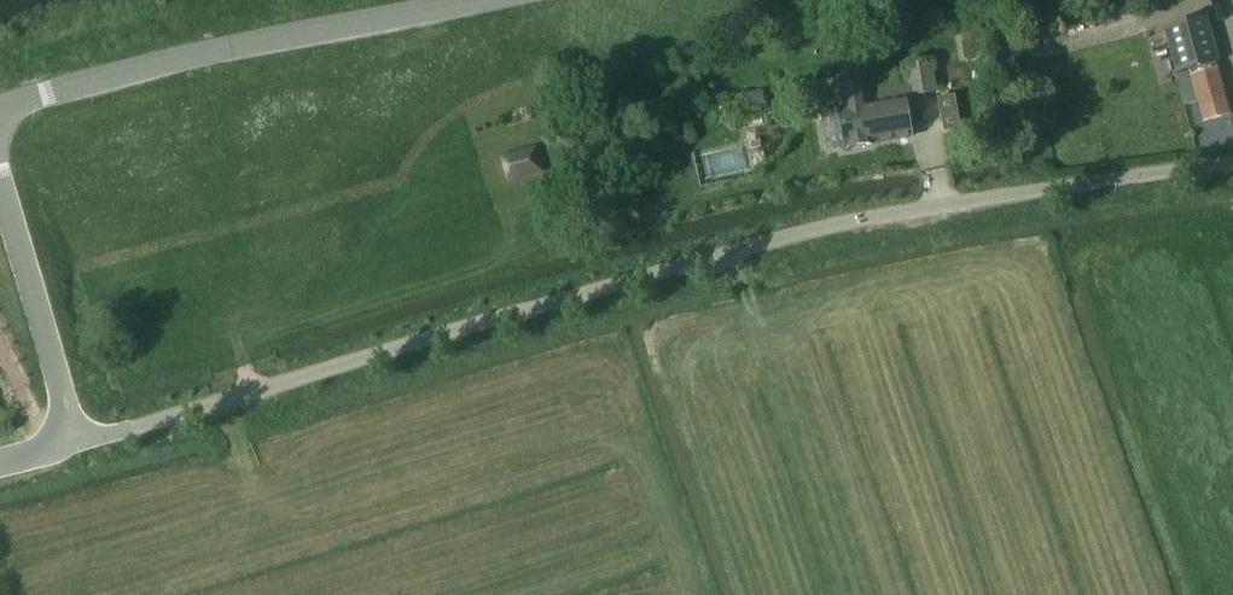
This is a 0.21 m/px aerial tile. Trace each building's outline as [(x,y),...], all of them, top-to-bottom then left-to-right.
[(1164,27),(1177,74),(1191,70),(1216,63),(1220,62),(1207,15),(1164,27)] [(838,107),(846,149),(911,138),(905,102),(907,102),(911,99),(910,98),(938,93),(932,63),(905,68),(908,85),(902,85),(865,92),(862,74),(820,81),(825,109),(838,107)] [(1191,76),(1177,80),(1185,106),(1199,102),(1204,121),(1230,113),(1218,69),(1216,63),(1191,70),(1192,76),(1191,76)] [(753,134),(774,130),(764,88),(744,93),(753,134)] [(945,132),(959,129),(954,96),(939,99),(945,132)] [(508,182),(543,172),(536,146),(501,157),(508,182)]
